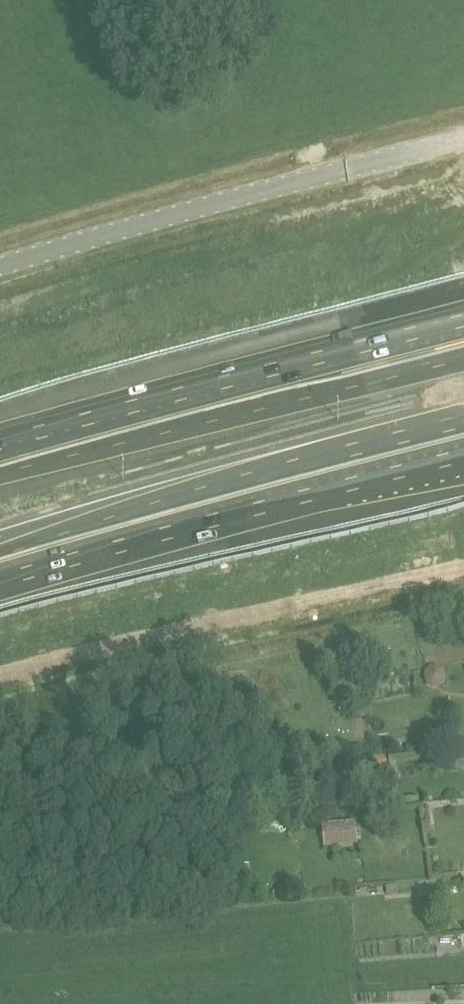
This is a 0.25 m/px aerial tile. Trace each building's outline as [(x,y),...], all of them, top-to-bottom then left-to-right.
[(212,404),(220,401),(214,383),(205,386),(212,404)] [(446,751),(447,767),(463,766),(463,750),(446,751)] [(387,767),(386,758),(372,759),(372,768),(387,767)] [(324,846),(357,843),(356,822),(322,825),(324,846)] [(387,895),(398,894),(397,886),(387,887),(387,895)]
